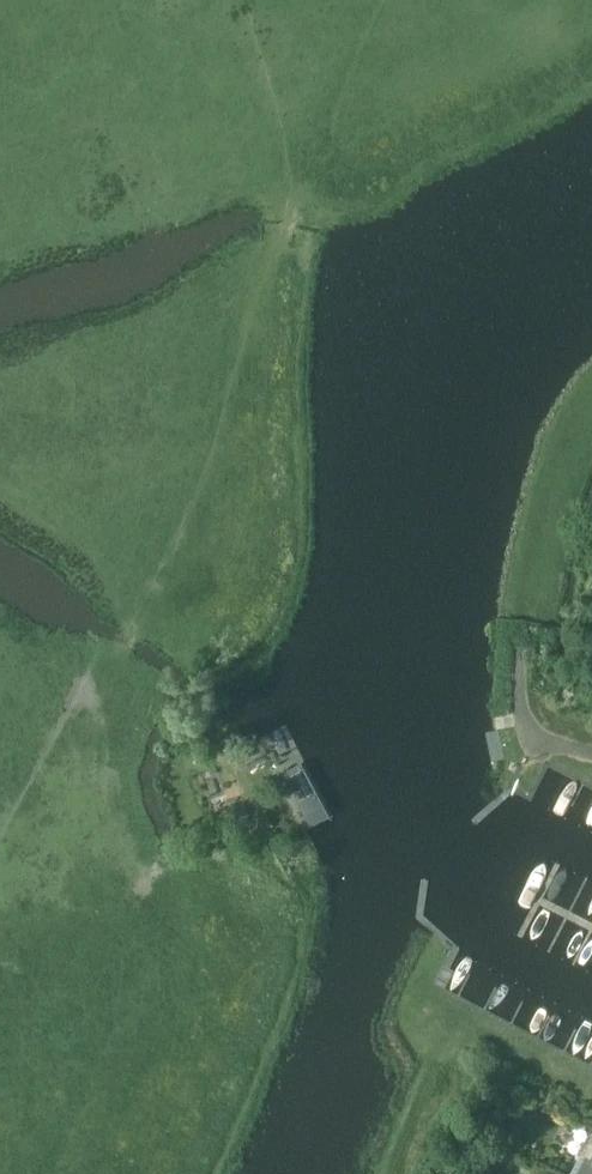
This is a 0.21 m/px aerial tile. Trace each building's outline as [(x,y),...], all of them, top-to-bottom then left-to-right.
[(282,781),(304,824),(319,816),(297,773),(282,781)] [(583,1173),(591,1173),(591,1159),(587,1156),(582,1165),(586,1168),(583,1173)]
